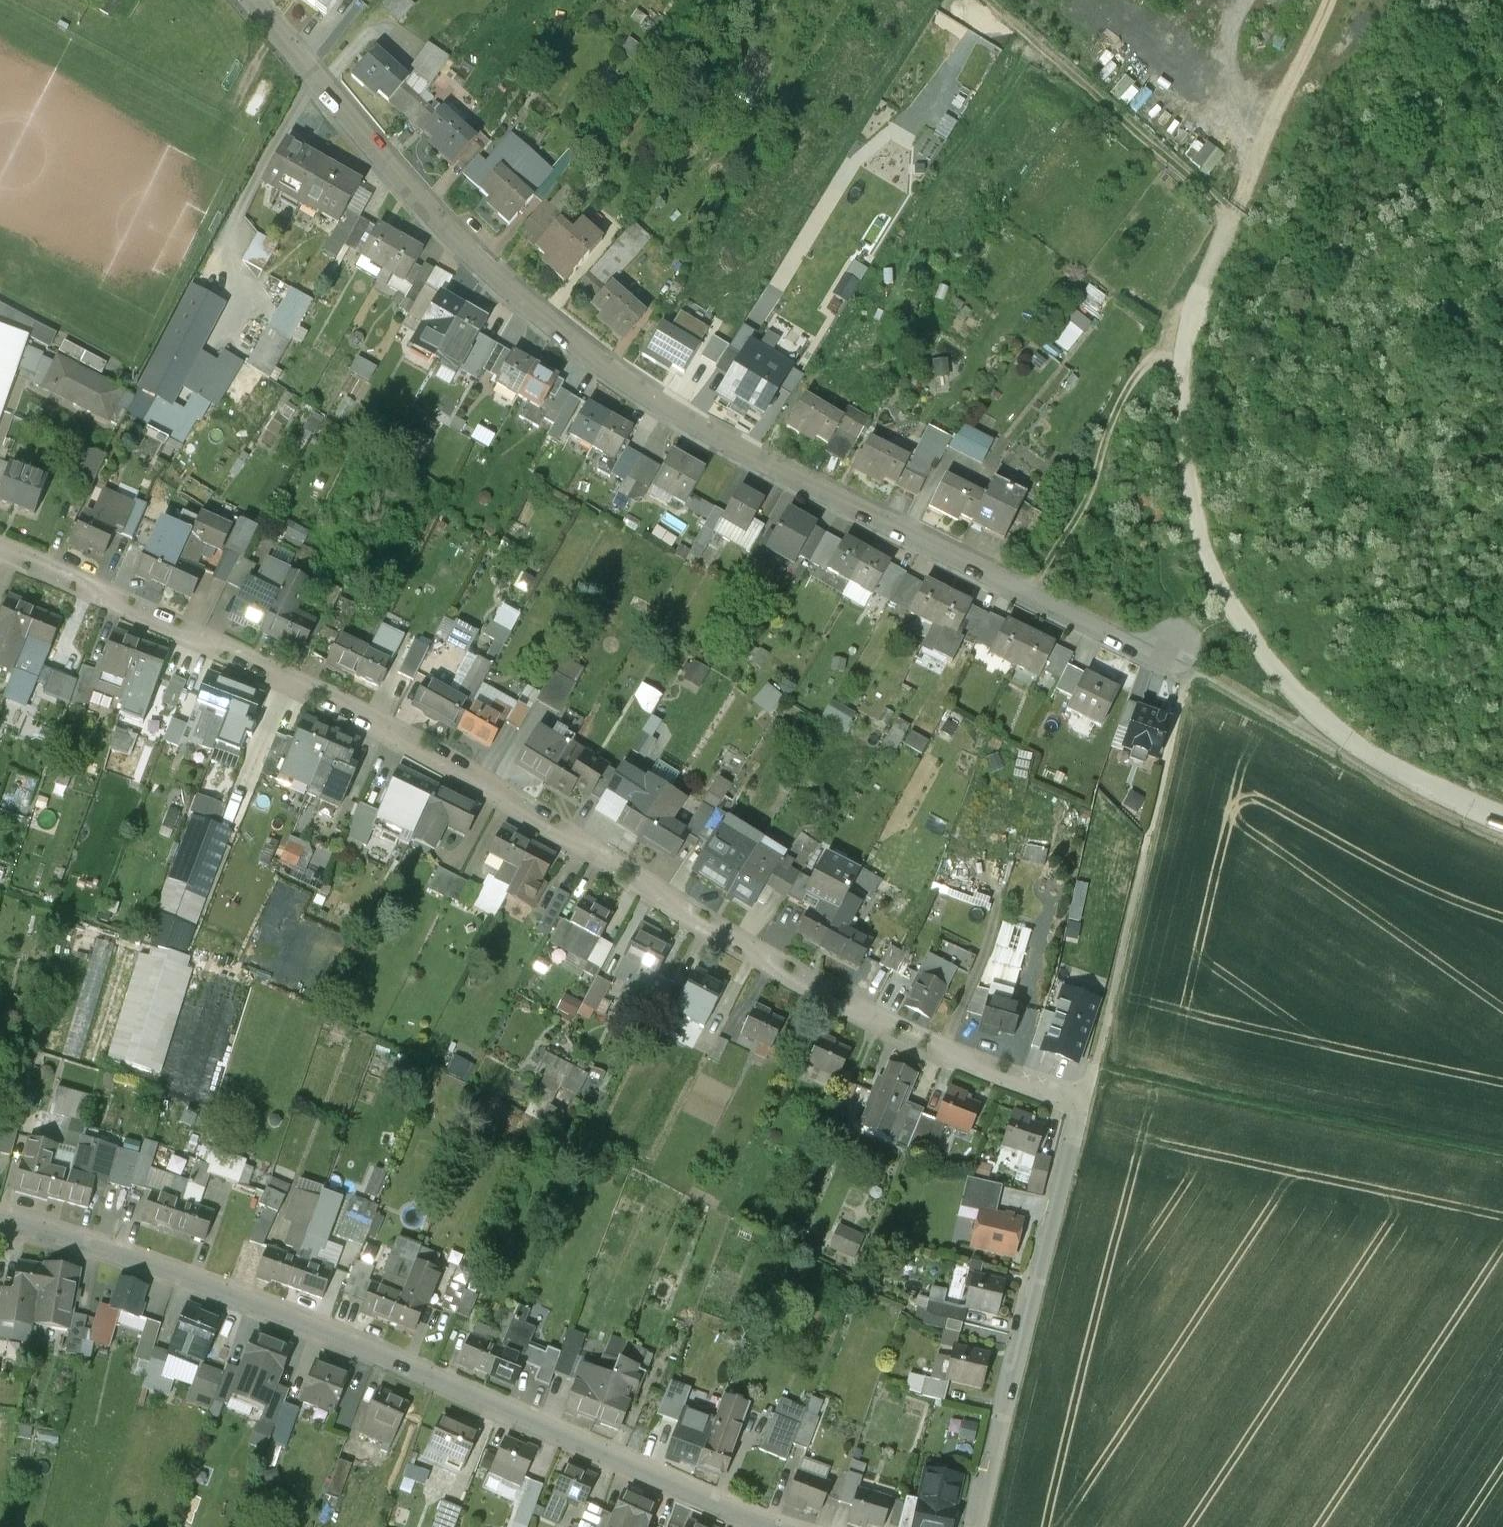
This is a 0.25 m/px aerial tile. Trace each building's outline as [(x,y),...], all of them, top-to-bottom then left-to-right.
[(100,10),(109,16),(118,0),(106,0),(100,10)] [(326,14),(337,0),(309,0),(326,14)] [(388,15),(397,23),(411,8),(402,0),(401,0),(388,15)] [(407,79),(374,50),(351,77),(361,86),(368,83),(388,101),(389,99),(402,85),(407,79)] [(442,71),(434,82),(443,90),(451,81),(442,71)] [(451,81),(443,90),(452,98),(466,83),(456,75),(451,81)] [(420,102),(402,85),(389,99),(407,117),(420,102)] [(420,102),(407,117),(423,130),(437,115),(420,102)] [(475,139),(443,109),(437,115),(423,130),(422,132),(443,150),(441,157),(451,166),(475,139)] [(324,162),(286,140),(262,182),(300,203),(303,198),(324,162)] [(526,165),(505,146),(485,168),(472,183),(480,191),(499,209),(498,214),(509,224),(533,198),(529,194),(548,173),(532,159),(526,165)] [(477,159),(463,175),(472,183),(485,168),(477,159)] [(362,183),(324,162),(303,198),(320,208),(318,211),(339,223),(362,183)] [(533,217),(519,232),(537,247),(550,233),(544,226),(553,213),(543,204),(533,217)] [(360,217),(349,211),(327,250),(337,256),(345,244),(360,217)] [(360,217),(345,244),(354,249),(370,223),(360,217)] [(580,221),(568,235),(556,227),(550,233),(537,247),(536,248),(556,266),(554,272),(565,281),(601,240),(580,221)] [(634,223),(589,274),(607,290),(612,284),(651,239),(634,223)] [(400,238),(378,225),(361,255),(372,261),(373,258),(384,264),(400,238)] [(242,253),(255,261),(267,239),(254,232),(242,253)] [(422,250),(400,238),(384,264),(383,267),(394,273),(395,270),(407,277),(422,250)] [(607,290),(589,274),(574,291),(592,305),(607,290)] [(414,281),(399,307),(409,312),(423,287),(414,281)] [(644,312),(612,284),(607,290),(592,305),(592,306),(612,324),(611,330),(621,339),(644,312)] [(194,287),(143,383),(172,398),(223,302),(194,287)] [(312,300),(290,287),(283,300),(301,319),(312,300)] [(409,312),(404,321),(421,330),(441,296),(423,287),(409,312)] [(464,307),(442,294),(441,296),(421,330),(414,344),(435,357),(464,307)] [(283,300),(246,362),(270,375),(301,319),(283,300)] [(0,303),(0,323),(28,333),(32,319),(0,303)] [(486,319),(464,307),(435,357),(458,369),(459,366),(467,371),(475,357),(467,353),(478,334),(486,319)] [(1063,351),(1087,324),(1070,309),(1046,336),(1063,351)] [(671,331),(699,347),(708,331),(680,315),(671,331)] [(28,333),(0,323),(0,411),(28,333)] [(671,331),(661,325),(643,356),(655,363),(660,359),(685,373),(695,355),(699,347),(671,331)] [(495,344),(478,334),(467,353),(475,357),(467,371),(476,376),(482,367),(495,344)] [(791,368),(750,343),(718,395),(732,404),(735,399),(762,415),(779,389),(791,368)] [(511,353),(495,344),(482,367),(496,374),(498,370),(501,372),(511,353)] [(535,365),(512,352),(511,353),(501,372),(495,382),(507,389),(509,386),(520,392),(535,365)] [(124,388),(59,355),(53,365),(43,384),(109,418),(124,388)] [(714,367),(695,355),(685,373),(704,385),(714,367)] [(53,365),(41,359),(31,378),(43,384),(53,365)] [(564,381),(535,365),(520,392),(518,394),(529,400),(530,397),(542,404),(549,393),(555,397),(560,388),(564,381)] [(791,368),(779,389),(791,397),(804,376),(791,368)] [(124,388),(109,418),(118,423),(135,394),(124,388)] [(555,397),(544,417),(554,423),(571,393),(560,388),(555,397)] [(194,389),(170,432),(185,439),(197,415),(199,417),(210,398),(194,389)] [(149,392),(140,409),(150,414),(159,397),(149,392)] [(571,393),(554,423),(564,428),(580,398),(571,393)] [(842,419),(806,398),(787,429),(799,437),(805,433),(827,446),(828,446),(843,420),(842,419)] [(609,416),(587,403),(570,433),(581,439),(583,437),(594,443),(609,416)] [(847,412),(842,419),(843,420),(828,446),(827,446),(823,451),(844,464),(868,423),(847,412)] [(632,429),(609,416),(594,443),(592,446),(603,452),(605,449),(616,456),(632,429)] [(169,434),(147,423),(132,451),(154,463),(169,434)] [(488,444),(494,432),(475,423),(469,436),(488,444)] [(948,439),(927,429),(915,452),(937,463),(948,439)] [(992,443),(963,429),(949,448),(981,464),(992,443)] [(907,460),(869,441),(853,474),(866,480),(871,475),(894,487),(895,486),(904,468),(907,460)] [(640,454),(628,448),(616,469),(628,475),(640,454)] [(704,471),(673,453),(654,485),(659,489),(661,485),(673,492),(671,496),(685,504),(704,471)] [(660,466),(640,454),(628,475),(648,487),(660,466)] [(0,460),(0,483),(1,483),(9,463),(0,460)] [(9,463),(1,483),(0,485),(0,499),(34,511),(46,477),(9,463)] [(925,478),(904,468),(895,486),(916,497),(925,478)] [(984,498),(944,478),(928,510),(942,517),(946,513),(970,526),(971,525),(984,498)] [(1006,493),(990,485),(984,498),(971,525),(1003,541),(1022,501),(1009,495),(1010,494),(1006,492),(1006,493)] [(102,489),(92,513),(84,510),(69,543),(87,550),(88,546),(103,552),(113,529),(120,532),(132,506),(112,498),(114,494),(102,489)] [(763,502),(739,489),(725,514),(723,518),(745,533),(763,502)] [(190,498),(180,521),(185,524),(180,536),(187,539),(200,512),(204,503),(190,498)] [(132,506),(120,532),(131,537),(146,504),(135,499),(132,506)] [(714,508),(696,540),(707,545),(722,518),(723,518),(725,514),(714,508)] [(817,526),(789,510),(767,546),(796,563),(800,555),(816,528),(817,526)] [(179,557),(167,584),(189,594),(201,569),(195,566),(206,542),(218,547),(228,524),(200,512),(187,539),(179,557)] [(816,528),(800,555),(810,561),(826,534),(816,528)] [(826,534),(810,561),(823,568),(831,555),(834,557),(842,543),(826,534)] [(867,552),(844,539),(842,543),(834,557),(828,568),(850,581),(867,552)] [(179,557),(150,544),(137,573),(145,577),(146,575),(167,584),(179,557)] [(316,553),(301,547),(294,562),(308,568),(316,553)] [(227,550),(215,574),(228,580),(240,558),(240,556),(227,550)] [(888,564),(867,552),(850,581),(872,593),(888,564)] [(240,558),(228,580),(242,587),(253,565),(240,558)] [(290,571),(278,565),(266,589),(278,595),(289,572),(290,571)] [(896,570),(883,594),(891,599),(893,596),(905,575),(896,570)] [(314,620),(295,610),(309,581),(289,572),(278,595),(262,629),(301,647),(314,620)] [(916,582),(905,575),(893,596),(905,602),(916,582)] [(343,592),(317,578),(305,600),(331,615),(343,592)] [(947,594),(924,583),(910,613),(921,618),(915,631),(926,637),(947,594)] [(266,589),(255,584),(251,591),(246,589),(232,618),(241,622),(242,619),(262,629),(278,595),(266,589)] [(926,637),(921,648),(952,663),(962,642),(959,640),(967,623),(962,621),(970,605),(947,594),(926,637)] [(0,618),(0,657),(7,660),(3,668),(12,672),(38,609),(18,601),(19,598),(10,595),(0,618)] [(989,615),(970,605),(962,621),(967,623),(959,640),(962,642),(973,647),(976,642),(989,615)] [(38,609),(12,672),(4,696),(26,705),(62,619),(38,609)] [(376,619),(371,617),(365,629),(376,634),(381,624),(386,613),(380,610),(376,619)] [(1007,624),(989,615),(976,642),(994,650),(1007,624)] [(478,629),(457,619),(446,641),(466,652),(478,629)] [(511,633),(491,621),(484,634),(504,645),(511,633)] [(1031,635),(1007,623),(1007,624),(994,650),(992,654),(1015,665),(1031,635)] [(403,635),(381,624),(376,634),(369,649),(356,675),(378,686),(403,635)] [(129,634),(116,629),(106,659),(100,657),(96,669),(91,684),(93,685),(126,697),(129,688),(145,641),(128,636),(129,634)] [(369,649),(341,635),(326,664),(334,668),(335,665),(356,675),(369,649)] [(1053,646),(1031,635),(1015,665),(1038,676),(1042,668),(1053,646)] [(168,650),(145,641),(129,688),(135,691),(142,673),(158,679),(168,650)] [(414,641),(398,673),(413,680),(428,649),(414,641)] [(1072,655),(1053,645),(1053,646),(1042,668),(1061,678),(1067,665),(1072,655)] [(493,665),(479,657),(472,669),(486,676),(493,665)] [(689,657),(680,675),(699,683),(707,666),(689,657)] [(78,679),(70,702),(85,707),(93,685),(91,684),(96,669),(83,665),(78,679)] [(1085,674),(1067,665),(1061,678),(1056,687),(1075,696),(1085,676),(1085,674)] [(53,669),(44,692),(70,702),(78,679),(53,669)] [(472,669),(458,694),(449,690),(434,715),(457,728),(473,701),(486,676),(472,669)] [(238,685),(216,677),(217,675),(209,671),(198,701),(206,704),(204,710),(210,713),(206,725),(220,731),(238,685)] [(574,685),(552,672),(536,699),(558,712),(574,685)] [(1116,691),(1085,676),(1075,696),(1068,710),(1099,725),(1116,691)] [(183,684),(170,679),(162,701),(175,705),(183,684)] [(750,698),(767,711),(781,694),(764,680),(750,698)] [(649,713),(661,691),(641,681),(630,703),(649,713)] [(262,695),(238,685),(220,731),(216,741),(239,749),(262,695)] [(135,691),(129,688),(126,697),(122,708),(135,713),(137,706),(138,706),(143,693),(135,691)] [(603,692),(596,688),(590,697),(597,701),(603,692)] [(489,710),(473,701),(457,728),(487,746),(508,709),(494,701),(489,710)] [(847,709),(834,701),(827,712),(840,720),(847,709)] [(1128,701),(1119,726),(1130,731),(1138,710),(1140,711),(1141,706),(1128,701)] [(1140,711),(1138,710),(1130,731),(1124,748),(1156,758),(1169,721),(1140,711)] [(525,718),(514,712),(508,722),(520,728),(525,718)] [(318,719),(304,713),(293,739),(286,736),(277,760),(270,775),(290,784),(292,777),(310,785),(334,729),(316,722),(318,719)] [(185,721),(172,716),(164,737),(177,742),(185,721)] [(132,755),(137,728),(109,723),(104,750),(132,755)] [(206,725),(204,729),(193,725),(188,739),(211,749),(209,753),(211,754),(216,741),(220,731),(206,725)] [(575,737),(556,726),(551,735),(538,727),(515,764),(547,783),(571,743),(575,737)] [(905,732),(893,726),(888,734),(902,740),(905,732)] [(310,785),(309,789),(322,794),(320,799),(337,806),(355,764),(347,761),(357,739),(334,729),(310,785)] [(643,758),(653,737),(638,729),(627,750),(643,758)] [(286,736),(276,732),(267,756),(277,760),(286,736)] [(606,766),(571,743),(547,783),(569,796),(575,785),(589,794),(606,766)] [(714,754),(698,743),(693,751),(709,762),(714,754)] [(1156,758),(1124,748),(1120,761),(1152,771),(1156,758)] [(617,772),(606,791),(618,798),(623,790),(635,769),(623,762),(617,772)] [(606,766),(589,794),(600,801),(606,791),(617,772),(606,766)] [(437,786),(398,767),(388,790),(387,790),(381,802),(383,802),(379,811),(372,826),(373,826),(383,831),(381,837),(396,844),(398,839),(409,844),(413,836),(437,786)] [(647,777),(635,769),(623,790),(635,797),(618,823),(639,836),(668,790),(648,777),(647,777)] [(718,781),(705,801),(717,809),(729,789),(718,781)] [(144,940),(105,1066),(157,1082),(193,961),(181,956),(242,799),(204,782),(144,940)] [(478,806),(437,786),(413,836),(435,847),(446,825),(464,835),(478,806)] [(686,830),(670,820),(683,799),(668,790),(639,836),(673,857),(687,836),(689,832),(686,830)] [(379,811),(360,803),(346,836),(365,845),(373,826),(372,826),(379,811)] [(729,817),(717,809),(710,819),(702,834),(713,841),(714,841),(724,825),(729,817)] [(698,812),(686,830),(689,832),(687,836),(697,841),(702,834),(710,819),(698,812)] [(533,844),(514,833),(515,830),(507,825),(491,854),(519,869),(533,844)] [(758,846),(724,825),(714,841),(713,841),(694,871),(728,893),(758,846)] [(282,847),(265,840),(257,859),(270,864),(272,859),(293,867),(303,841),(286,835),(282,847)] [(519,869),(506,893),(530,906),(543,882),(540,880),(553,855),(533,844),(519,869)] [(782,861),(758,846),(728,893),(749,906),(763,884),(766,886),(767,884),(776,890),(789,869),(780,864),(782,861)] [(2,875),(7,860),(17,860),(21,847),(0,847),(0,874),(2,875)] [(857,875),(825,859),(819,871),(818,870),(812,882),(813,883),(807,894),(821,901),(815,912),(812,911),(799,935),(819,946),(850,890),(857,875)] [(457,878),(438,868),(428,888),(447,898),(457,878)] [(789,869),(776,890),(787,896),(800,875),(789,869)] [(812,882),(800,875),(787,896),(802,904),(807,894),(813,883),(812,882)] [(458,878),(449,897),(458,901),(468,882),(458,878)] [(872,941),(845,927),(849,918),(853,920),(864,898),(850,890),(819,946),(858,967),(872,941)] [(558,891),(541,922),(552,928),(569,897),(558,891)] [(593,899),(585,895),(570,922),(565,920),(553,942),(586,961),(588,958),(599,939),(612,915),(591,903),(593,899)] [(670,949),(649,938),(650,936),(642,931),(627,960),(655,974),(657,974),(670,949)] [(936,936),(929,949),(965,968),(972,955),(936,936)] [(612,946),(599,939),(588,958),(590,959),(584,970),(593,975),(599,964),(602,966),(612,946)] [(889,947),(880,964),(890,970),(900,952),(889,947)] [(1003,953),(992,950),(988,960),(1013,967),(1018,952),(1004,948),(1003,953)] [(917,973),(947,989),(957,969),(928,954),(917,973)] [(708,974),(700,969),(685,997),(692,1001),(714,1012),(716,1009),(727,987),(706,976),(708,974)] [(947,989),(917,973),(912,983),(915,984),(904,1005),(931,1019),(947,989)] [(657,974),(655,974),(644,996),(658,1003),(670,981),(657,974)] [(671,982),(653,1018),(661,1022),(668,1008),(670,1009),(681,987),(671,982)] [(1012,993),(990,988),(989,992),(983,1016),(979,1032),(997,1036),(998,1031),(1014,1035),(1021,1007),(1009,1004),(1012,993)] [(978,989),(968,1012),(983,1016),(989,992),(978,989)] [(1053,1029),(1045,1051),(1077,1061),(1097,1001),(1064,989),(1054,1016),(1050,1028),(1053,1029)] [(714,1012),(692,1001),(687,1012),(722,1030),(729,1016),(716,1009),(714,1012)] [(765,1011),(759,1007),(744,1035),(761,1044),(772,1050),(786,1024),(764,1013),(765,1011)] [(1050,1028),(1054,1016),(1043,1012),(1031,1046),(1045,1051),(1053,1029),(1050,1028)] [(830,1040),(821,1036),(803,1075),(833,1088),(849,1052),(829,1042),(830,1040)] [(772,1050),(761,1044),(755,1054),(767,1061),(770,1057),(774,1059),(777,1053),(772,1050)] [(525,1107),(562,1123),(585,1068),(542,1050),(533,1071),(539,1073),(525,1107)] [(446,1071),(465,1077),(471,1061),(452,1054),(446,1071)] [(917,1074),(889,1063),(880,1085),(877,1083),(862,1119),(898,1134),(899,1135),(911,1106),(905,1103),(917,1074)] [(845,1080),(832,1112),(843,1117),(857,1085),(845,1080)] [(965,1094),(947,1087),(935,1117),(969,1131),(979,1105),(964,1099),(965,1094)] [(87,1095),(58,1088),(52,1112),(80,1119),(87,1095)] [(911,1106),(899,1135),(898,1134),(893,1146),(907,1150),(923,1112),(911,1106)] [(1031,1116),(1013,1110),(1002,1144),(1036,1155),(1045,1126),(1029,1121),(1031,1116)] [(923,1112),(911,1144),(924,1149),(935,1117),(923,1112)] [(0,1126),(0,1152),(13,1155),(17,1129),(0,1126)] [(57,1144),(31,1137),(17,1191),(41,1198),(42,1195),(64,1201),(71,1173),(71,1172),(51,1167),(57,1144)] [(116,1149),(93,1142),(91,1151),(78,1148),(77,1153),(76,1152),(71,1172),(71,1173),(64,1201),(88,1207),(94,1184),(105,1187),(116,1149)] [(246,1159),(202,1144),(196,1163),(211,1168),(209,1174),(238,1182),(246,1159)] [(140,1156),(116,1149),(105,1187),(107,1187),(108,1184),(130,1189),(132,1184),(140,1156)] [(154,1158),(141,1154),(140,1156),(132,1184),(145,1188),(154,1158)] [(1036,1155),(1027,1191),(1042,1194),(1050,1159),(1036,1155)] [(939,1163),(924,1157),(920,1166),(935,1172),(939,1163)] [(189,1182),(173,1229),(204,1239),(214,1211),(196,1206),(200,1201),(209,1174),(211,1168),(196,1163),(189,1182)] [(175,1177),(168,1196),(152,1191),(142,1221),(152,1224),(153,1222),(173,1229),(189,1182),(175,1177)] [(1002,1185),(968,1177),(961,1206),(981,1211),(982,1210),(996,1214),(1002,1185)] [(266,1207),(251,1241),(262,1246),(284,1197),(266,1189),(259,1204),(266,1207)] [(996,1214),(982,1210),(981,1211),(979,1221),(978,1221),(972,1224),(971,1229),(974,1234),(976,1234),(973,1246),(1012,1255),(1020,1219),(996,1214)] [(370,1221),(352,1215),(348,1227),(354,1229),(351,1239),(362,1243),(370,1221)] [(319,1259),(315,1258),(319,1248),(324,1249),(333,1222),(314,1216),(310,1225),(289,1285),(322,1297),(333,1268),(318,1263),(319,1259)] [(293,1248),(291,1254),(268,1246),(257,1277),(266,1280),(267,1277),(289,1285),(310,1225),(295,1219),(285,1245),(293,1248)] [(419,1252),(403,1246),(399,1255),(389,1251),(381,1272),(391,1276),(407,1282),(415,1262),(419,1252)] [(439,1255),(421,1248),(419,1252),(415,1262),(434,1269),(439,1255)] [(1004,1283),(981,1277),(984,1263),(971,1259),(965,1288),(967,1289),(969,1289),(965,1307),(998,1314),(1004,1283)] [(18,1260),(13,1293),(3,1291),(2,1300),(0,1311),(0,1318),(33,1323),(43,1264),(18,1260)] [(434,1269),(415,1262),(407,1282),(392,1321),(414,1330),(424,1304),(427,1304),(440,1272),(434,1269)] [(80,1271),(43,1264),(33,1323),(69,1329),(70,1330),(73,1313),(80,1271)] [(407,1282),(391,1276),(387,1287),(372,1281),(359,1312),(368,1315),(369,1312),(392,1321),(407,1282)] [(147,1286),(118,1277),(108,1307),(100,1305),(95,1319),(115,1325),(119,1313),(138,1319),(141,1310),(139,1310),(147,1286)] [(465,1287),(452,1281),(443,1304),(456,1309),(465,1287)] [(965,1310),(927,1301),(923,1312),(933,1318),(946,1321),(962,1324),(965,1310)] [(217,1319),(195,1311),(196,1308),(187,1304),(166,1357),(197,1369),(217,1319)] [(87,1316),(73,1313),(70,1330),(69,1329),(65,1351),(79,1354),(87,1316)] [(115,1325),(95,1319),(92,1330),(99,1333),(95,1345),(107,1348),(115,1325)] [(159,1326),(144,1321),(136,1347),(151,1352),(159,1326)] [(542,1353),(526,1347),(533,1329),(512,1321),(501,1348),(490,1376),(511,1384),(519,1363),(536,1370),(542,1353)] [(962,1324),(946,1321),(944,1329),(960,1333),(962,1324)] [(290,1347),(255,1333),(240,1372),(231,1393),(232,1394),(264,1406),(266,1407),(274,1386),(290,1347)] [(501,1348),(470,1335),(458,1365),(467,1368),(468,1366),(490,1376),(501,1348)] [(607,1343),(595,1372),(612,1378),(618,1363),(623,1349),(607,1343)] [(987,1355),(954,1347),(947,1378),(980,1386),(987,1355)] [(561,1355),(544,1348),(536,1370),(532,1381),(549,1387),(554,1374),(561,1355)] [(647,1358),(623,1349),(618,1363),(638,1370),(642,1372),(647,1358)] [(575,1356),(562,1351),(561,1355),(554,1374),(566,1379),(575,1356)] [(347,1376),(324,1368),(326,1364),(317,1360),(302,1401),(332,1412),(347,1376)] [(638,1370),(618,1363),(612,1378),(595,1422),(619,1431),(629,1405),(634,1407),(638,1395),(634,1393),(633,1394),(629,1393),(638,1370)] [(226,1366),(214,1401),(228,1406),(232,1394),(231,1393),(240,1372),(226,1366)] [(595,1372),(582,1366),(564,1412),(574,1416),(575,1414),(595,1422),(612,1378),(595,1372)] [(33,1375),(25,1374),(24,1380),(32,1382),(33,1375)] [(947,1384),(926,1379),(922,1395),(943,1400),(947,1384)] [(274,1386),(266,1407),(264,1406),(259,1419),(276,1426),(281,1412),(288,1392),(274,1386)] [(389,1392),(380,1388),(362,1428),(376,1434),(375,1438),(390,1445),(409,1404),(388,1395),(389,1392)] [(688,1395),(675,1391),(667,1415),(677,1419),(679,1420),(680,1418),(688,1395)] [(697,1466),(697,1467),(720,1476),(746,1406),(723,1398),(711,1429),(697,1466)] [(293,1416),(281,1412),(276,1426),(270,1442),(282,1447),(293,1416)] [(800,1426),(793,1444),(807,1450),(818,1417),(805,1413),(800,1426)] [(800,1426),(774,1415),(760,1451),(786,1461),(793,1444),(800,1426)] [(711,1429),(680,1418),(679,1420),(677,1419),(662,1457),(672,1461),(673,1457),(697,1466),(711,1429)] [(476,1433),(443,1419),(426,1457),(459,1471),(476,1433)] [(975,1434),(975,1419),(950,1419),(950,1433),(975,1434)] [(376,1449),(345,1436),(342,1446),(372,1459),(376,1449)] [(526,1447),(504,1438),(492,1464),(524,1478),(537,1449),(527,1444),(526,1447)] [(586,1474),(564,1464),(542,1517),(558,1524),(567,1503),(576,1507),(579,1502),(584,1504),(597,1475),(587,1471),(586,1474)] [(925,1470),(919,1500),(913,1526),(951,1526),(962,1477),(925,1470)] [(830,1484),(798,1472),(786,1505),(803,1511),(805,1506),(820,1512),(830,1484)] [(862,1477),(848,1473),(839,1502),(853,1507),(859,1490),(862,1477)] [(859,1490),(853,1507),(848,1524),(858,1526),(866,1526),(867,1524),(877,1526),(883,1526),(891,1500),(859,1490)] [(623,1491),(612,1516),(607,1526),(642,1526),(654,1501),(645,1498),(644,1500),(623,1491)] [(898,1526),(913,1526),(919,1500),(906,1497),(898,1526)] [(443,1501),(434,1526),(455,1526),(462,1508),(443,1501)] [(580,1526),(597,1526),(602,1511),(588,1507),(580,1526)] [(597,1526),(607,1526),(612,1516),(602,1511),(597,1526)]
